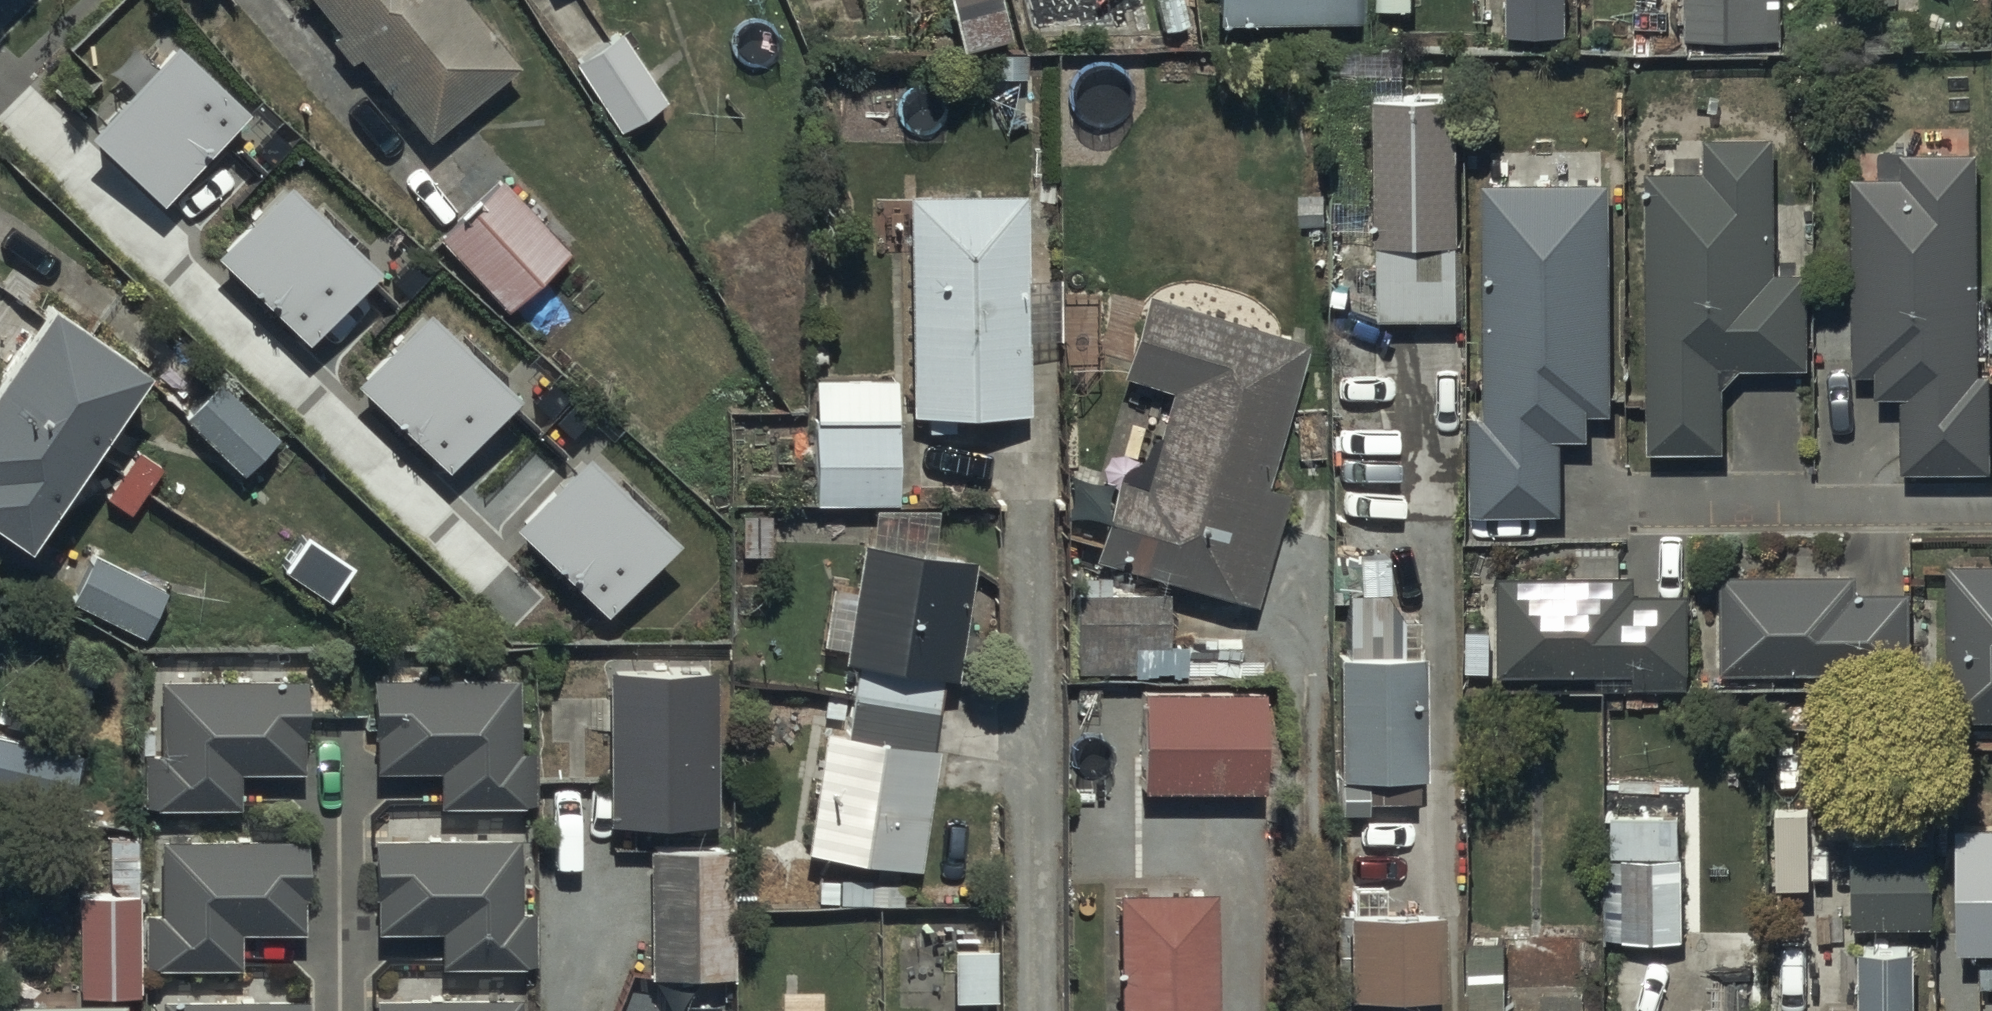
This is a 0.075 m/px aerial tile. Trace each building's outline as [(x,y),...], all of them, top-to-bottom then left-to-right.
[(334,31),(323,40),(346,67),(354,60),(424,143),(515,67),(458,0),(307,0),(334,31)] [(956,51),(1007,38),(998,0),(943,0),(956,51)] [(1225,29),(1365,26),(1364,0),(1225,0),(1225,29)] [(1508,36),(1565,35),(1565,0),(1508,0),(1508,36)] [(1685,41),(1783,42),(1783,0),(1686,0),(1685,41)] [(617,36),(565,69),(608,137),(660,104),(617,36)] [(175,43),(89,135),(163,204),(250,112),(175,43)] [(1452,98),(1372,99),(1376,319),(1456,318),(1452,98)] [(1702,175),(1643,175),(1645,452),(1718,452),(1718,387),(1733,369),(1805,369),(1805,273),(1773,273),(1773,136),(1702,136),(1702,175)] [(1901,177),(1848,177),(1851,372),(1874,372),(1874,392),(1899,392),(1900,470),(1985,469),(1984,377),(1975,377),(1972,155),(1901,156),(1901,177)] [(494,182),(436,238),(505,310),(564,255),(494,182)] [(1606,183),(1479,187),(1485,416),(1466,417),(1468,516),(1562,514),(1560,436),(1584,435),(1584,411),(1611,411),(1606,183)] [(380,274),(290,185),(218,256),(307,346),(380,274)] [(1021,195),(905,197),(908,419),(1022,417),(1021,342),(1060,341),(1059,280),(1023,281),(1021,195)] [(1301,347),(1146,300),(1121,383),(1164,396),(1138,484),(1118,477),(1094,558),(1253,606),(1286,495),(1259,487),(1301,347)] [(16,545),(133,371),(41,309),(0,370),(0,535),(16,545)] [(518,401),(429,312),(357,383),(446,473),(518,401)] [(891,384),(810,385),(812,506),(893,505),(891,384)] [(218,385),(183,421),(240,476),(275,440),(218,385)] [(677,548),(588,458),(515,530),(605,619),(677,548)] [(1327,662),(1336,662),(1338,780),(1421,778),(1418,620),(1397,620),(1385,598),(1385,558),(1385,542),(1361,543),(1361,560),(1328,560),(1328,603),(1343,603),(1343,628),(1327,628),(1327,662)] [(969,564),(857,547),(851,590),(826,586),(817,649),(840,652),(838,668),(853,670),(843,735),(818,732),(800,853),(915,870),(933,748),(927,747),(938,677),(952,679),(969,564)] [(93,557),(68,602),(134,638),(159,593),(93,557)] [(1947,563),(1948,722),(1991,721),(1991,563),(1947,563)] [(1086,598),(1073,599),(1076,673),(1112,671),(1111,649),(1166,646),(1163,595),(1107,597),(1105,572),(1085,573),(1086,598)] [(1851,573),(1719,574),(1720,672),(1908,672),(1907,591),(1851,591),(1851,573)] [(1630,574),(1497,575),(1498,677),(1631,676),(1631,691),(1684,691),(1683,591),(1630,591),(1630,574)] [(1176,659),(1176,685),(1261,686),(1262,660),(1176,659)] [(709,673),(599,675),(603,828),(713,825),(709,673)] [(514,680),(367,680),(367,774),(432,774),(432,806),(525,806),(525,753),(514,753),(514,680)] [(300,681),(156,684),(152,684),(153,733),(139,733),(141,813),(232,812),(231,775),(302,774),(300,681)] [(1141,695),(1142,794),(1259,793),(1258,694),(1141,695)] [(0,742),(0,796),(63,811),(75,760),(0,742)] [(1929,820),(1848,822),(1850,930),(1931,929),(1929,820)] [(75,896),(73,996),(133,997),(135,841),(106,840),(105,896),(75,896)] [(300,845),(157,843),(156,916),(142,916),(142,967),(234,968),(234,932),(299,933),(300,845)] [(515,843),(368,844),(369,935),(434,934),(434,967),(530,966),(529,913),(515,913),(515,843)] [(726,849),(642,851),(646,982),(730,980),(726,849)] [(1937,851),(1936,869),(1944,869),(1946,954),(1991,953),(1991,863),(1979,863),(1978,851),(1937,851)] [(1601,860),(1601,868),(1600,938),(1676,939),(1677,861),(1601,860)] [(1114,894),(1117,1010),(1215,1010),(1214,892),(1114,894)] [(1340,918),(1336,918),(1335,1010),(1430,1010),(1431,919),(1340,918)] [(1502,941),(1465,941),(1466,1010),(1503,1010),(1502,941)] [(1916,951),(1857,952),(1858,1010),(1917,1010),(1916,951)] [(989,953),(950,954),(951,1002),(990,1001),(989,953)] [(1585,994),(1538,994),(1538,1010),(1585,1010),(1585,994)] [(372,1000),(372,1010),(514,1010),(514,1000),(372,1000)]
